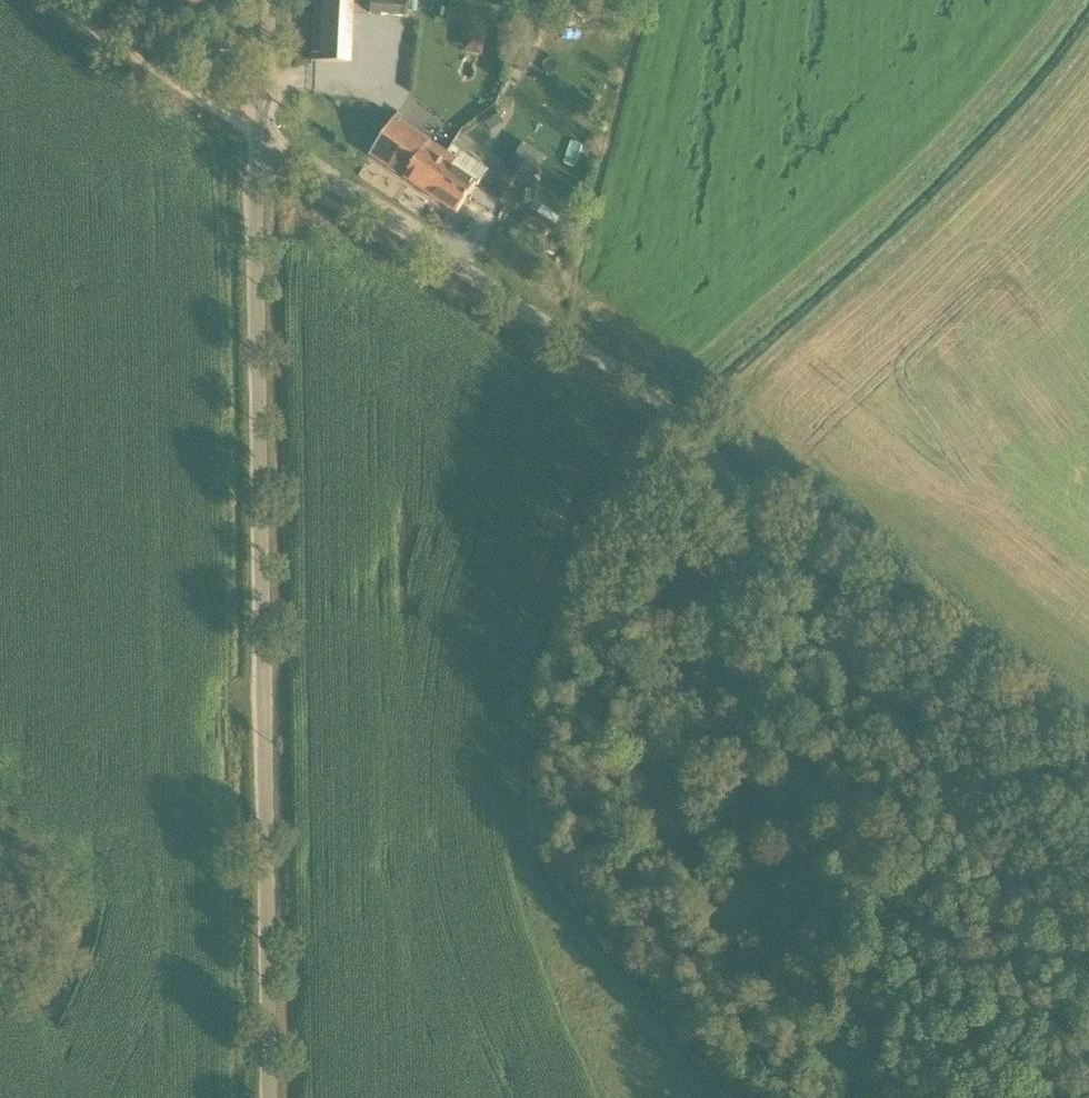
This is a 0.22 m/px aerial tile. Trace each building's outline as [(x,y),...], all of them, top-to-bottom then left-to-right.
[(352,0),(315,0),(312,62),(349,63),(352,0)] [(371,14),(406,17),(408,0),(372,0),(371,14)] [(512,61),(509,67),(526,74),(528,67),(533,56),(517,49),(512,61)] [(404,179),(432,198),(445,177),(435,170),(446,154),(422,138),(394,119),(370,156),(404,179)] [(457,162),(446,154),(435,170),(445,177),(432,198),(457,214),(476,185),(452,169),(457,162)] [(514,157),(490,194),(513,209),(537,172),(514,157)]
